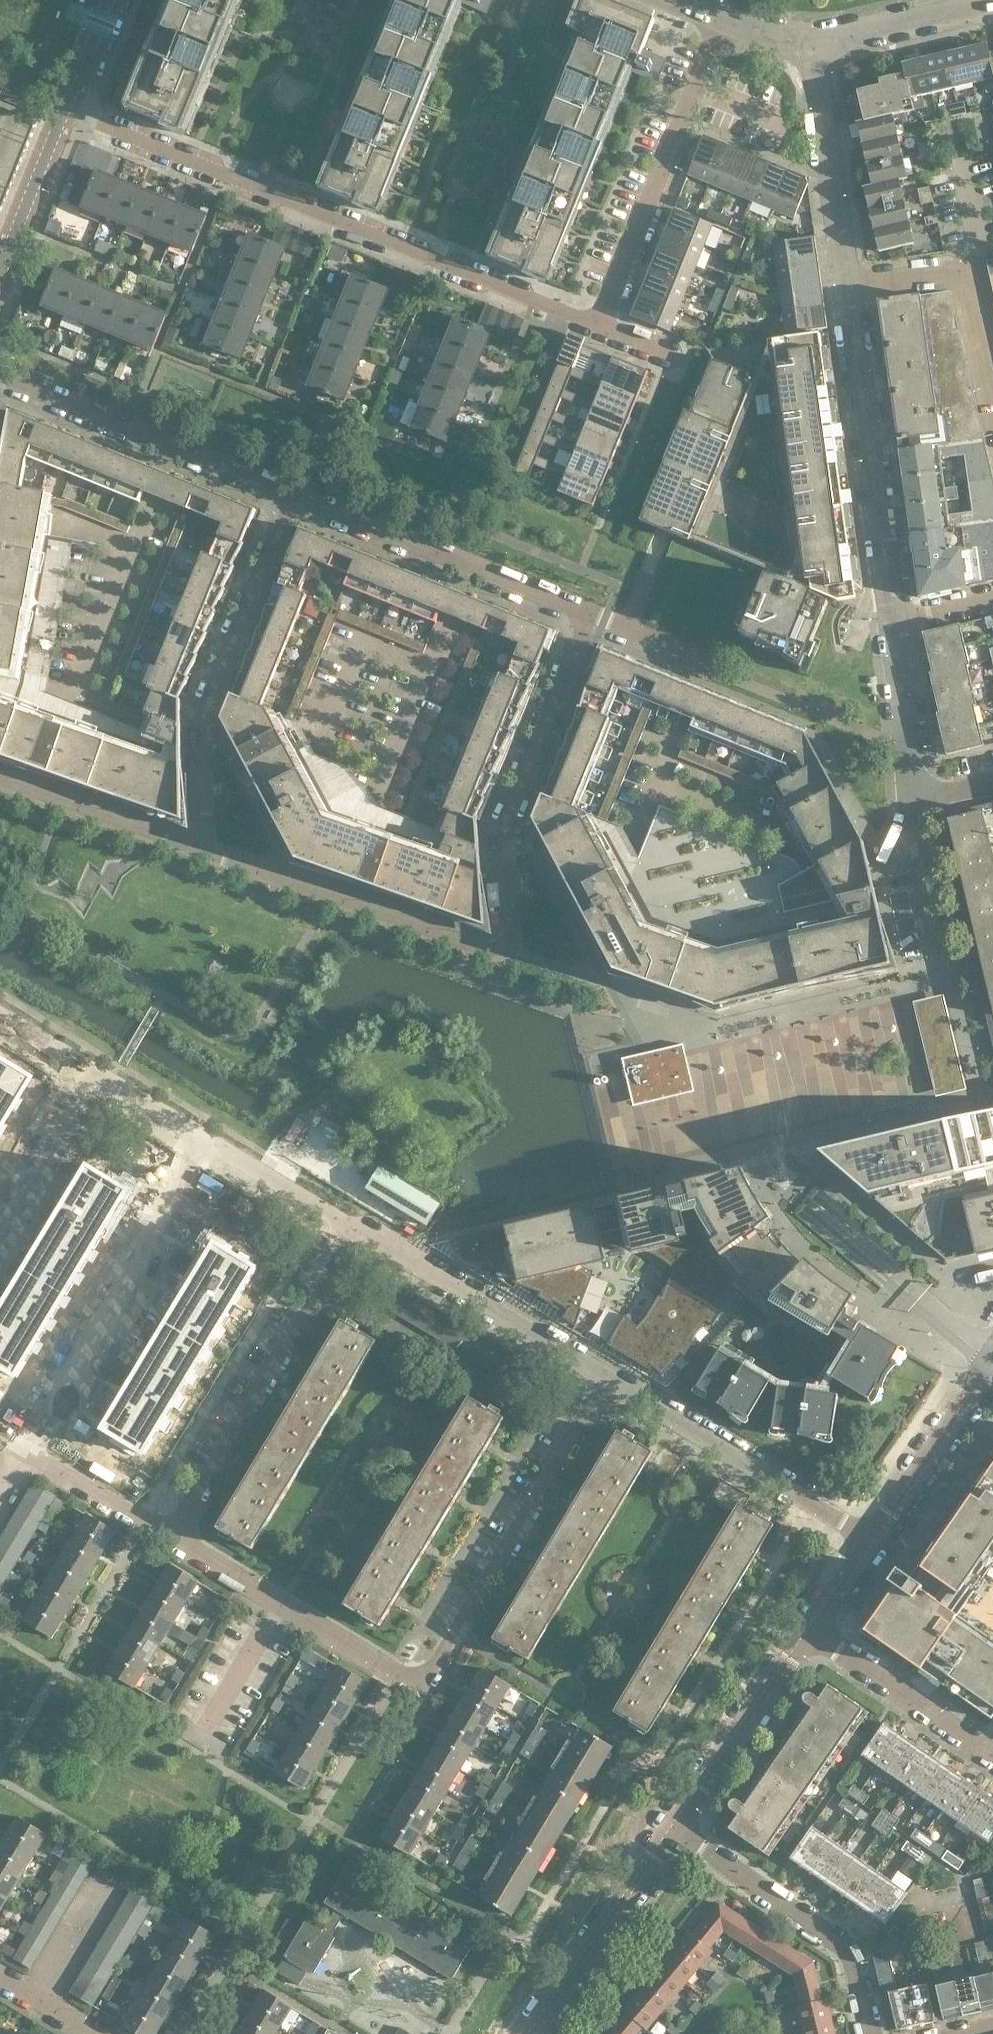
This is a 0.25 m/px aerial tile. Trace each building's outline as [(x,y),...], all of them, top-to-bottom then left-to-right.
[(188,135),(232,27),(231,27),(242,0),(171,0),(169,3),(168,2),(130,97),(131,97),(126,110),(182,133),(182,132),(188,135)] [(361,79),(360,79),(316,187),(323,189),(323,190),(379,213),(384,200),(385,200),(424,105),(422,104),(463,4),(486,12),(491,0),(393,0),(361,79)] [(548,281),(553,269),(554,269),(593,173),(592,173),(632,73),(655,82),(663,62),(641,53),(654,21),(604,0),(585,0),(573,31),(577,33),(531,148),(530,148),(486,255),(493,258),(493,259),(548,281)] [(965,48),(973,83),(983,81),(986,93),(992,91),(992,74),(990,63),(992,62),(990,54),(987,43),(965,48)] [(965,48),(945,53),(953,88),(973,83),(965,48)] [(945,53),(924,58),(932,93),(953,88),(945,53)] [(903,63),(906,74),(914,110),(924,107),(922,95),(932,93),(924,58),(903,63)] [(881,86),(857,91),(865,121),(892,115),(904,112),(914,110),(906,74),(879,80),(881,86)] [(964,102),(956,103),(959,115),(966,113),(964,102)] [(956,103),(949,105),(951,117),(959,115),(956,103)] [(0,108),(0,215),(37,123),(0,108)] [(860,133),(863,145),(898,137),(895,125),(907,123),(904,112),(892,115),(865,121),(867,131),(860,133)] [(703,135),(687,174),(709,183),(725,144),(703,135)] [(898,137),(863,145),(867,165),(903,157),(898,137)] [(918,145),(920,152),(931,150),(930,142),(918,145)] [(746,153),(725,144),(709,183),(730,191),(746,153)] [(920,152),(922,160),(933,157),(931,150),(920,152)] [(746,153),(730,191),(749,199),(765,160),(746,153)] [(903,157),(867,165),(872,185),(899,180),(907,178),(903,157)] [(765,160),(749,199),(768,207),(784,168),(765,160)] [(73,192),(69,202),(104,216),(119,180),(84,166),(75,188),(73,192)] [(807,177),(784,168),(768,207),(795,217),(808,184),(807,179),(807,177)] [(119,180),(104,216),(127,225),(141,189),(119,180)] [(864,187),(869,209),(904,201),(899,180),(872,185),(864,187)] [(66,184),(60,198),(69,202),(73,192),(75,188),(66,184)] [(918,189),(920,198),(931,195),(929,187),(918,189)] [(163,198),(141,189),(127,225),(148,234),(163,198)] [(931,195),(920,198),(921,204),(933,202),(931,195)] [(679,197),(676,204),(687,209),(690,201),(679,197)] [(185,207),(163,198),(148,234),(170,243),(185,207)] [(904,201),(869,209),(874,231),(909,223),(904,201)] [(206,216),(185,207),(170,243),(192,252),(206,216)] [(222,207),(219,218),(232,224),(237,213),(222,207)] [(674,209),(665,231),(704,246),(713,224),(674,209)] [(710,209),(707,217),(718,221),(721,214),(710,209)] [(721,214),(718,221),(729,226),(732,218),(721,214)] [(925,218),(926,226),(938,223),(936,215),(925,218)] [(62,224),(49,218),(44,230),(57,236),(62,224)] [(280,222),(272,243),(284,247),(292,227),(280,222)] [(909,223),(874,231),(879,251),(914,243),(909,223)] [(748,225),(745,232),(756,237),(759,229),(748,225)] [(759,229),(756,237),(768,241),(771,234),(759,229)] [(665,231),(657,251),(695,267),(704,246),(665,231)] [(250,234),(241,256),(277,270),(286,248),(284,247),(272,243),(250,234)] [(815,236),(774,242),(777,264),(818,258),(815,236)] [(327,256),(343,263),(347,252),(332,245),(327,256)] [(734,246),(729,257),(737,260),(741,249),(734,246)] [(657,251),(649,271),(688,287),(695,267),(657,251)] [(746,251),(741,262),(749,265),(753,254),(746,251)] [(241,256),(232,278),(268,292),(277,270),(241,256)] [(144,267),(146,260),(140,257),(137,264),(144,267)] [(729,257),(725,268),(732,271),(737,260),(729,257)] [(818,258),(777,264),(780,288),(821,282),(818,258)] [(741,262),(737,273),(744,276),(749,265),(741,262)] [(383,264),(375,284),(387,289),(395,269),(383,264)] [(79,279),(56,270),(42,305),(65,315),(79,279)] [(649,271),(640,293),(679,309),(688,287),(649,271)] [(387,289),(375,284),(346,272),(337,295),(343,297),(379,311),(388,289),(387,289)] [(232,278),(223,300),(259,314),(268,292),(232,278)] [(79,279),(65,315),(87,323),(101,288),(79,279)] [(821,282),(780,288),(783,311),(825,306),(821,282)] [(732,286),(727,297),(735,300),(739,289),(732,286)] [(101,288),(87,323),(108,332),(123,297),(101,288)] [(717,288),(712,299),(720,302),(724,291),(717,288)] [(436,296),(427,292),(422,303),(431,307),(436,296)] [(879,302),(898,440),(899,450),(922,447),(932,446),(983,439),(949,292),(879,302)] [(640,293),(631,316),(669,332),(679,309),(640,293)] [(123,297),(108,332),(130,341),(144,305),(123,297)] [(343,297),(334,319),(370,334),(379,311),(343,297)] [(727,297),(723,308),(731,311),(735,300),(727,297)] [(712,299),(708,310),(715,313),(720,302),(712,299)] [(223,300),(214,322),(250,336),(259,314),(223,300)] [(144,305),(130,341),(152,350),(166,314),(144,305)] [(487,305),(479,326),(491,331),(499,310),(487,305)] [(825,306),(783,311),(786,333),(828,328),(825,306)] [(499,310),(491,331),(492,331),(492,330),(503,335),(511,315),(499,310)] [(483,354),(492,331),(491,331),(479,326),(447,313),(438,336),(447,339),(483,354)] [(511,315),(503,335),(515,340),(524,320),(511,315)] [(241,358),(250,336),(214,322),(206,318),(197,341),(205,344),(241,358)] [(334,319),(325,341),(362,356),(370,334),(334,319)] [(411,324),(407,335),(420,340),(424,329),(411,324)] [(172,328),(168,337),(180,342),(183,332),(172,328)] [(700,331),(695,342),(703,345),(707,334),(700,331)] [(585,339),(570,332),(558,362),(559,362),(573,368),(580,353),(609,365),(603,380),(638,394),(648,371),(583,345),(585,339)] [(832,598),(837,601),(858,608),(864,593),(864,592),(828,332),(707,348),(637,520),(640,521),(656,527),(639,569),(649,573),(658,577),(675,535),(772,574),(772,576),(765,574),(755,600),(747,598),(734,630),(742,633),(741,635),(759,640),(756,648),(783,656),(783,657),(799,667),(798,669),(808,673),(822,639),(814,636),(828,602),(825,600),(826,598),(832,598)] [(447,339),(438,361),(474,376),(483,354),(447,339)] [(68,341),(62,357),(71,360),(77,345),(68,341)] [(325,341),(316,363),(353,378),(362,356),(325,341)] [(438,361),(429,382),(465,397),(474,376),(438,361)] [(638,394),(603,380),(573,368),(559,362),(550,384),(564,390),(571,374),(601,387),(594,402),(630,417),(638,394)] [(353,378),(316,363),(307,385),(344,400),(353,378)] [(126,381),(130,370),(120,366),(115,377),(126,381)] [(394,368),(388,382),(397,386),(402,372),(394,368)] [(274,376),(269,388),(278,392),(283,379),(274,376)] [(429,382),(420,404),(456,419),(465,397),(429,382)] [(585,425),(621,439),(630,417),(594,402),(564,390),(550,384),(541,407),(555,413),(562,397),(592,409),(585,425)] [(456,419),(420,404),(410,427),(447,441),(456,419)] [(621,439),(585,425),(555,413),(541,407),(532,429),(546,435),(553,419),(583,431),(576,447),(612,461),(621,439)] [(3,447),(27,456),(41,422),(21,414),(20,415),(9,410),(3,447)] [(41,422),(27,456),(49,465),(63,431),(41,422)] [(537,457),(544,441),(574,453),(567,469),(603,483),(612,461),(576,447),(546,435),(532,429),(523,451),(537,457)] [(63,431),(49,465),(71,475),(85,440),(63,431)] [(899,450),(911,534),(944,530),(992,523),(992,482),(983,439),(932,446),(922,447),(899,450)] [(85,440),(71,475),(93,484),(107,449),(85,440)] [(21,489),(27,456),(3,447),(0,462),(0,485),(21,489)] [(93,484),(116,493),(130,458),(107,449),(93,484)] [(537,457),(523,451),(514,474),(528,480),(534,465),(564,477),(558,492),(593,506),(603,483),(567,469),(537,457)] [(130,458),(116,493),(139,502),(144,491),(153,468),(130,458)] [(154,495),(187,509),(197,486),(163,472),(153,468),(144,491),(154,495)] [(21,489),(0,485),(0,761),(90,789),(116,798),(116,799),(189,829),(183,769),(182,769),(181,728),(155,718),(149,734),(142,731),(133,752),(9,709),(44,509),(50,510),(52,498),(46,497),(47,493),(21,489)] [(197,486),(187,509),(223,523),(256,510),(197,486)] [(67,498),(63,506),(81,514),(84,505),(67,498)] [(84,505),(81,514),(99,521),(102,513),(84,505)] [(46,534),(50,510),(44,509),(9,709),(133,752),(142,731),(149,734),(155,718),(147,714),(141,730),(133,726),(46,691),(73,539),(59,537),(46,534)] [(223,523),(210,556),(232,565),(244,543),(242,542),(248,527),(249,527),(256,510),(223,523)] [(131,524),(111,516),(108,525),(127,533),(131,524)] [(187,521),(179,518),(171,536),(180,539),(187,521)] [(911,534),(913,552),(919,598),(992,580),(992,523),(944,530),(911,534)] [(285,560),(278,584),(300,593),(313,560),(300,528),(300,527),(292,545),(293,546),(287,560),(285,560)] [(359,552),(325,538),(300,528),(313,560),(349,574),(350,575),(359,552)] [(168,545),(160,563),(169,566),(176,548),(168,545)] [(359,552),(350,575),(349,574),(344,586),(368,595),(381,561),(359,552)] [(194,575),(223,587),(234,566),(232,565),(210,556),(203,553),(194,575)] [(381,561),(368,595),(390,604),(404,570),(381,561)] [(169,566),(160,563),(153,580),(162,584),(169,566)] [(426,579),(404,570),(390,604),(412,613),(426,579)] [(194,575),(185,598),(214,609),(225,588),(223,587),(194,575)] [(426,579),(412,613),(436,623),(440,612),(450,589),(426,579)] [(269,606),(298,617),(307,595),(300,593),(278,584),(276,583),(269,606)] [(149,589),(142,607),(151,611),(158,593),(149,589)] [(493,606),(469,596),(459,592),(450,589),(440,612),(450,616),(483,629),(493,606)] [(185,598),(176,620),(205,632),(216,610),(214,609),(185,598)] [(328,614),(332,606),(323,603),(320,611),(328,614)] [(260,628),(289,640),(298,617),(269,606),(267,605),(260,628)] [(493,606),(483,629),(520,644),(552,630),(493,606)] [(135,625),(144,628),(151,611),(142,607),(135,625)] [(340,609),(337,618),(351,624),(354,615),(340,609)] [(360,627),(377,635),(381,626),(363,619),(360,627)] [(205,632),(176,620),(167,642),(196,654),(207,633),(205,632)] [(323,628),(331,631),(335,623),(326,620),(323,628)] [(924,635),(928,653),(965,644),(961,625),(924,635)] [(381,626),(377,635),(395,642),(399,633),(381,626)] [(280,662),(289,640),(260,628),(258,627),(251,650),(280,662)] [(315,647),(324,650),(331,631),(323,628),(315,647)] [(540,663),(538,662),(552,630),(520,644),(507,676),(529,685),(540,663)] [(140,637),(131,634),(124,652),(133,655),(140,637)] [(408,637),(404,645),(423,653),(427,645),(408,637)] [(468,657),(476,660),(483,642),(475,639),(468,657)] [(196,654),(167,642),(158,664),(187,676),(198,655),(196,654)] [(965,644),(928,653),(933,674),(968,666),(970,665),(965,644)] [(270,684),(280,662),(251,650),(249,649),(242,673),(270,684)] [(603,715),(612,692),(616,683),(602,651),(595,668),(596,669),(590,683),(588,683),(580,706),(603,715)] [(662,675),(602,651),(616,683),(652,698),(662,675)] [(133,655),(124,652),(117,669),(126,673),(133,655)] [(304,673),(313,677),(320,659),(312,655),(304,673)] [(158,664),(148,688),(154,691),(180,702),(180,699),(178,698),(189,677),(187,676),(158,664)] [(464,666),(457,683),(465,687),(473,669),(464,666)] [(968,666),(933,674),(931,674),(935,692),(972,683),(968,666)] [(262,706),(270,684),(242,673),(240,672),(233,695),(262,706)] [(297,691),(306,694),(313,677),(304,673),(297,691)] [(520,708),(531,686),(529,685),(507,676),(500,674),(491,696),(520,708)] [(662,675),(652,698),(685,711),(695,715),(705,692),(695,688),(662,675)] [(122,682),(113,678),(106,697),(114,700),(122,682)] [(465,687),(457,683),(450,701),(458,705),(465,687)] [(972,683),(935,692),(940,713),(974,705),(977,704),(972,683)] [(155,718),(181,728),(180,702),(154,691),(145,714),(147,714),(155,718)] [(695,715),(691,726),(714,736),(728,702),(705,692),(695,715)] [(262,706),(233,695),(231,694),(221,718),(274,817),(273,818),(294,866),(388,893),(414,902),(414,903),(492,935),(482,873),(481,873),(479,847),(442,832),(412,820),(403,816),(392,843),(325,819),(265,708),(262,706)] [(491,696),(482,718),(510,730),(521,709),(520,708),(491,696)] [(286,718),(295,721),(295,720),(302,703),(293,700),(286,717),(286,718)] [(751,711),(728,702),(714,736),(737,745),(751,711)] [(974,705),(940,713),(937,714),(943,736),(980,727),(974,705)] [(578,706),(571,729),(600,740),(609,718),(580,706),(578,706)] [(636,725),(644,728),(651,711),(643,707),(636,725)] [(403,816),(382,807),(375,799),(348,767),(314,753),(297,721),(295,720),(295,721),(286,718),(286,717),(285,716),(265,708),(325,819),(392,843),(403,816)] [(455,713),(446,710),(439,728),(447,731),(455,713)] [(773,720),(751,711),(737,745),(759,754),(773,720)] [(510,730),(482,718),(473,740),(501,752),(512,731),(510,730)] [(773,720),(759,754),(781,763),(795,730),(790,728),(791,727),(773,720)] [(980,727),(943,736),(947,754),(984,746),(980,727)] [(447,731),(439,728),(432,746),(440,749),(447,731)] [(569,728),(562,751),(591,763),(600,740),(571,729),(569,728)] [(627,747),(635,751),(642,733),(634,729),(627,747)] [(806,734),(795,730),(781,763),(785,765),(792,776),(820,761),(806,734)] [(473,740),(464,763),(492,774),(503,753),(501,752),(473,740)] [(214,795),(216,841),(259,856),(272,849),(217,747),(212,749),(213,783),(221,783),(222,795),(214,795)] [(701,756),(682,748),(678,757),(697,765),(701,756)] [(560,750),(553,773),(582,785),(591,763),(560,750)] [(428,754),(421,772),(429,776),(436,758),(428,754)] [(623,756),(616,774),(624,777),(632,759),(623,756)] [(724,776),(728,767),(710,760),(707,768),(724,776)] [(585,918),(611,976),(670,991),(718,1007),(775,994),(804,987),(899,972),(882,919),(881,919),(863,842),(820,761),(792,776),(777,784),(820,864),(812,868),(660,806),(628,886),(621,890),(577,809),(573,807),(544,795),(542,794),(532,819),(585,916),(585,918)] [(492,774),(464,763),(455,785),(483,797),(494,775),(492,774)] [(728,767),(724,776),(742,783),(746,774),(728,767)] [(429,776),(421,772),(413,790),(422,794),(429,776)] [(573,807),(582,785),(553,773),(551,773),(544,795),(573,807)] [(624,777),(616,774),(609,792),(617,795),(624,777)] [(754,778),(751,787),(769,794),(773,785),(754,778)] [(483,797),(455,785),(446,807),(474,819),(485,798),(483,797)] [(403,816),(412,820),(419,802),(410,799),(403,816)] [(598,818),(606,822),(614,804),(605,801),(598,818)] [(477,820),(474,819),(446,807),(445,809),(450,811),(442,832),(479,847),(477,820)] [(948,819),(992,1003),(992,1007),(992,808),(948,819)] [(518,895),(523,949),(569,965),(583,958),(527,851),(515,857),(517,875),(527,874),(529,894),(518,895)] [(40,882),(40,883),(50,886),(59,881),(76,895),(89,865),(102,875),(108,863),(117,863),(126,855),(125,854),(119,859),(106,859),(101,870),(88,860),(75,890),(59,877),(48,884),(40,882)] [(43,890),(35,888),(34,890),(66,901),(84,919),(101,889),(112,900),(123,877),(145,861),(143,860),(134,865),(121,875),(111,894),(100,884),(83,914),(68,898),(43,890)] [(659,1040),(587,1057),(618,1185),(629,1183),(631,1194),(632,1196),(648,1192),(648,1190),(645,1179),(755,1153),(763,1187),(792,1212),(803,1199),(816,1183),(798,1167),(792,1144),(895,1119),(899,1134),(920,1129),(917,1114),(966,1101),(962,1085),(947,1020),(936,974),(808,1005),(804,987),(775,994),(779,1012),(722,1025),(718,1007),(670,991),(657,1030),(659,1040)] [(26,1080),(0,1064),(0,1123),(26,1080)] [(819,1152),(870,1196),(871,1196),(946,1260),(975,1253),(976,1257),(992,1253),(992,1110),(920,1129),(899,1134),(819,1152)] [(17,1378),(129,1192),(88,1167),(73,1193),(74,1194),(66,1207),(64,1206),(18,1283),(23,1287),(0,1326),(0,1367),(17,1378)] [(582,1206),(453,1238),(457,1255),(670,1384),(754,1301),(762,1299),(825,1337),(849,1299),(841,1294),(816,1275),(804,1263),(789,1248),(785,1243),(780,1237),(772,1227),(760,1210),(752,1196),(742,1176),(738,1168),(648,1190),(631,1194),(582,1206)] [(119,1404),(104,1430),(145,1455),(229,1314),(228,1313),(233,1304),(235,1305),(257,1268),(216,1244),(145,1361),(150,1364),(124,1407),(119,1404)] [(900,1348),(848,1317),(838,1334),(854,1344),(834,1379),(869,1400),(877,1387),(882,1388),(884,1380),(886,1375),(890,1370),(896,1365),(892,1361),(900,1348)] [(313,1365),(228,1505),(269,1530),(285,1505),(280,1502),(306,1458),(311,1461),(381,1344),(340,1320),(318,1356),(320,1357),(314,1366),(313,1365)] [(719,1350),(697,1387),(710,1395),(709,1399),(712,1400),(732,1413),(735,1410),(748,1418),(770,1381),(719,1350)] [(778,1386),(772,1428),(788,1430),(788,1435),(792,1434),(797,1434),(803,1435),(808,1436),(815,1439),(817,1435),(832,1437),(838,1395),(778,1386)] [(468,1396),(356,1582),(397,1607),(413,1581),(407,1578),(434,1535),(439,1538),(486,1460),(484,1460),(492,1446),(494,1447),(509,1421),(468,1396)] [(616,1433),(504,1619),(541,1641),(558,1613),(553,1610),(628,1486),(717,1539),(625,1692),(663,1714),(775,1528),(737,1505),(735,1508),(720,1500),(722,1496),(616,1433)] [(865,1630),(992,1719),(992,1717),(992,1464),(986,1474),(988,1476),(975,1495),(973,1493),(969,1498),(972,1499),(958,1518),(956,1517),(953,1521),(955,1523),(942,1542),(940,1540),(936,1545),(939,1547),(925,1566),(923,1564),(921,1567),(923,1569),(915,1581),(898,1568),(889,1581),(896,1586),(893,1590),(895,1592),(891,1598),(888,1596),(885,1601),(887,1603),(878,1616),(876,1614),(873,1619),(875,1620),(871,1627),(868,1625),(865,1630)] [(34,1482),(26,1495),(48,1508),(55,1498),(56,1496),(34,1482)] [(26,1495),(19,1508),(41,1521),(42,1518),(48,1509),(48,1508),(26,1495)] [(64,1503),(55,1498),(48,1508),(48,1509),(58,1514),(64,1503)] [(19,1508),(11,1520),(33,1533),(36,1529),(41,1521),(19,1508)] [(87,1515),(74,1536),(102,1553),(115,1531),(87,1515)] [(50,1523),(42,1518),(41,1521),(36,1529),(43,1534),(50,1523)] [(11,1520),(4,1533),(26,1546),(33,1533),(11,1520)] [(4,1533),(1,1537),(23,1550),(25,1548),(26,1546),(4,1533)] [(74,1536),(61,1557),(89,1574),(102,1553),(74,1536)] [(1,1537),(0,1539),(0,1553),(16,1563),(18,1559),(23,1550),(1,1537)] [(278,1540),(274,1548),(285,1555),(290,1547),(278,1540)] [(36,1556),(29,1552),(23,1563),(30,1567),(36,1556)] [(8,1576),(9,1574),(16,1563),(0,1553),(0,1572),(8,1576)] [(61,1557),(48,1579),(76,1595),(89,1574),(61,1557)] [(170,1565),(157,1586),(185,1603),(198,1582),(170,1565)] [(20,1580),(9,1574),(8,1576),(4,1582),(15,1588),(20,1580)] [(48,1579),(36,1599),(64,1616),(76,1595),(48,1579)] [(157,1586),(144,1607),(172,1624),(185,1603),(157,1586)] [(0,1593),(0,1605),(4,1607),(9,1598),(0,1593)] [(211,1609),(219,1614),(225,1603),(217,1598),(211,1609)] [(36,1599),(23,1620),(51,1637),(64,1616),(36,1599)] [(144,1607),(131,1628),(159,1645),(172,1624),(144,1607)] [(189,1645),(196,1636),(178,1622),(171,1631),(189,1645)] [(197,1637),(204,1642),(210,1631),(203,1627),(197,1637)] [(131,1628),(118,1649),(147,1666),(159,1645),(131,1628)] [(191,1663),(197,1652),(190,1648),(183,1659),(191,1663)] [(309,1648),(303,1658),(310,1662),(316,1653),(309,1648)] [(118,1649),(106,1669),(134,1687),(147,1666),(118,1649)] [(560,1657),(555,1665),(567,1672),(571,1664),(560,1657)] [(338,1666),(326,1687),(354,1704),(367,1683),(338,1666)] [(482,1669),(469,1690),(498,1708),(511,1686),(482,1669)] [(171,1681),(178,1685),(184,1675),(177,1671),(171,1681)] [(299,1680),(291,1676),(284,1688),(292,1693),(299,1680)] [(729,1802),(728,1805),(730,1808),(732,1810),(738,1814),(729,1828),(764,1852),(776,1835),(789,1843),(802,1824),(790,1816),(802,1798),(814,1780),(826,1762),(838,1746),(850,1754),(863,1735),(851,1727),(864,1709),(828,1684),(822,1694),(819,1698),(812,1693),(810,1691),(806,1692),(804,1694),(729,1802)] [(160,1698),(168,1702),(174,1691),(166,1687),(160,1698)] [(326,1687),(313,1709),(341,1726),(354,1704),(326,1687)] [(469,1690),(457,1711),(485,1728),(498,1708),(469,1690)] [(540,1703),(533,1699),(526,1711),(533,1716),(540,1703)] [(284,1704),(277,1700),(271,1710),(278,1714),(284,1704)] [(313,1709),(300,1729),(329,1746),(341,1726),(313,1709)] [(457,1711),(444,1732),(472,1749),(485,1728),(457,1711)] [(883,1722),(861,1754),(876,1765),(898,1733),(883,1722)] [(549,1731),(537,1724),(533,1732),(544,1738),(549,1731)] [(578,1726),(561,1753),(544,1782),(579,1803),(613,1747),(583,1729),(582,1729),(578,1726)] [(300,1729),(288,1750),(316,1767),(329,1746),(300,1729)] [(513,1731),(507,1741),(513,1745),(515,1746),(521,1736),(513,1731)] [(444,1732),(431,1753),(460,1770),(472,1749),(444,1732)] [(544,1738),(533,1732),(529,1739),(540,1746),(544,1738)] [(898,1733),(876,1765),(893,1777),(915,1744),(898,1733)] [(252,1739),(244,1752),(252,1758),(261,1744),(252,1739)] [(540,1746),(529,1739),(524,1746),(535,1753),(540,1746)] [(509,1757),(515,1746),(513,1745),(507,1741),(501,1752),(509,1757)] [(915,1744),(893,1777),(909,1787),(931,1755),(915,1744)] [(535,1753),(524,1746),(520,1754),(531,1760),(535,1753)] [(288,1750),(275,1772),(303,1789),(316,1767),(288,1750)] [(431,1753),(419,1774),(447,1791),(460,1770),(431,1753)] [(931,1755),(909,1787),(925,1798),(947,1766),(931,1755)] [(947,1766),(925,1798),(941,1810),(963,1777),(947,1766)] [(486,1773),(480,1783),(488,1788),(494,1778),(486,1773)] [(419,1774),(406,1795),(434,1812),(447,1791),(419,1774)] [(963,1777),(941,1810),(957,1821),(980,1789),(963,1777)] [(504,1780),(500,1788),(510,1794),(515,1787),(504,1780)] [(480,1783),(478,1782),(471,1794),(481,1800),(488,1788),(480,1783)] [(544,1782),(527,1809),(510,1838),(545,1859),(579,1803),(544,1782)] [(853,1784),(847,1793),(855,1799),(861,1790),(853,1784)] [(510,1794),(500,1788),(495,1795),(506,1801),(510,1794)] [(957,1821),(973,1832),(992,1802),(992,1798),(980,1789),(957,1821)] [(861,1790),(855,1799),(863,1804),(869,1796),(861,1790)] [(406,1795),(393,1816),(422,1833),(434,1812),(406,1795)] [(506,1801),(495,1795),(491,1802),(501,1808),(506,1801)] [(844,1797),(838,1805),(847,1811),(852,1803),(844,1797)] [(501,1808),(491,1802),(487,1809),(497,1816),(501,1808)] [(973,1832),(989,1843),(992,1836),(992,1802),(973,1832)] [(852,1803),(847,1811),(855,1817),(861,1809),(852,1803)] [(874,1815),(882,1821),(889,1811),(881,1805),(874,1815)] [(882,1821),(890,1826),(897,1817),(889,1811),(882,1821)] [(472,1819),(464,1814),(456,1827),(464,1832),(472,1819)] [(867,1825),(875,1831),(882,1821),(874,1815),(867,1825)] [(393,1816),(380,1837),(409,1854),(422,1833),(393,1816)] [(18,1817),(5,1838),(33,1856),(46,1834),(18,1817)] [(875,1831),(883,1837),(890,1826),(882,1821),(875,1831)] [(812,1826),(790,1858),(805,1869),(828,1837),(812,1826)] [(463,1833),(455,1828),(448,1839),(456,1844),(463,1833)] [(917,1829),(911,1838),(919,1844),(925,1835),(917,1829)] [(925,1835),(919,1844),(928,1849),(933,1841),(925,1835)] [(470,1836),(466,1843),(477,1850),(481,1842),(470,1836)] [(828,1837),(805,1869),(821,1880),(843,1847),(828,1837)] [(0,1846),(0,1864),(21,1876),(33,1856),(5,1838),(0,1846)] [(510,1838),(493,1866),(476,1893),(481,1897),(512,1915),(545,1859),(510,1838)] [(902,1849),(910,1855),(915,1846),(907,1840),(902,1849)] [(477,1850),(466,1843),(462,1851),(472,1857),(477,1850)] [(915,1846),(910,1855),(918,1861),(923,1852),(915,1846)] [(843,1847),(821,1880),(837,1891),(860,1859),(843,1847)] [(70,1863),(77,1852),(70,1848),(64,1859),(70,1863)] [(947,1850),(941,1858),(950,1864),(955,1855),(947,1850)] [(472,1857),(462,1851),(457,1858),(468,1864),(472,1857)] [(70,1863),(70,1865),(79,1870),(86,1875),(94,1862),(77,1852),(70,1863)] [(432,1866),(439,1871),(446,1860),(438,1855),(432,1866)] [(955,1855),(950,1864),(958,1870),(963,1863),(964,1861),(957,1856),(955,1855)] [(468,1864),(458,1858),(457,1858),(453,1865),(463,1871),(468,1864)] [(909,1858),(900,1870),(907,1875),(916,1863),(909,1858)] [(860,1859),(837,1891),(854,1903),(877,1871),(860,1859)] [(306,1919),(284,1955),(290,1962),(304,1970),(314,1973),(335,1937),(331,1935),(344,1913),(452,1979),(472,1946),(365,1881),(370,1872),(350,1860),(324,1902),(335,1909),(323,1930),(306,1919)] [(8,1897),(21,1876),(0,1864),(0,1892),(8,1897)] [(65,1873),(62,1878),(71,1883),(78,1888),(86,1875),(79,1870),(70,1865),(69,1865),(65,1873)] [(58,1884),(62,1878),(65,1873),(57,1869),(51,1880),(58,1884)] [(877,1871),(854,1903),(870,1913),(892,1881),(877,1871)] [(58,1884),(54,1891),(71,1901),(78,1888),(62,1878),(58,1884)] [(892,1881),(870,1913),(885,1924),(907,1892),(892,1881)] [(975,1887),(978,1899),(987,1897),(984,1885),(975,1887)] [(133,1886),(126,1899),(148,1912),(150,1910),(156,1899),(133,1886)] [(50,1894),(42,1889),(35,1900),(43,1905),(50,1894)] [(71,1901),(54,1891),(47,1902),(64,1912),(71,1901)] [(8,1897),(0,1892),(0,1910),(8,1897)] [(987,1897),(978,1899),(982,1918),(990,1916),(990,1915),(991,1915),(988,1903),(992,1902),(990,1897),(987,1897)] [(126,1899),(118,1911),(141,1925),(143,1921),(148,1912),(126,1899)] [(164,1904),(156,1899),(150,1910),(158,1914),(164,1904)] [(64,1912),(47,1902),(44,1907),(61,1917),(64,1912)] [(720,1903),(708,1918),(724,1931),(793,1976),(814,1960),(720,1903)] [(44,1907),(36,1921),(52,1931),(61,1917),(44,1907)] [(118,1911),(111,1923),(134,1937),(136,1932),(141,1925),(118,1911)] [(990,1916),(982,1918),(985,1930),(992,1928),(990,1916)] [(187,1918),(174,1939),(202,1956),(214,1934),(187,1918)] [(708,1918),(694,1934),(709,1948),(724,1931),(708,1918)] [(24,1920),(18,1931),(27,1936),(28,1933),(33,1925),(24,1920)] [(33,1925),(28,1933),(45,1943),(52,1931),(36,1921),(33,1925)] [(151,1925),(143,1921),(141,1925),(136,1932),(145,1937),(151,1925)] [(111,1923),(103,1936),(126,1949),(134,1937),(111,1923)] [(887,1933),(888,1934),(896,1939),(902,1931),(893,1925),(887,1933)] [(902,1931),(896,1939),(904,1945),(910,1937),(902,1931)] [(27,1936),(20,1946),(37,1956),(45,1943),(28,1933),(27,1936)] [(689,1933),(676,1948),(699,1968),(713,1951),(709,1948),(694,1934),(692,1936),(689,1933)] [(126,1949),(103,1936),(100,1941),(123,1955),(126,1949)] [(174,1939),(162,1960),(189,1976),(202,1956),(174,1939)] [(884,1939),(873,1954),(881,1994),(888,1992),(896,1990),(884,1939)] [(100,1941),(93,1954),(115,1967),(118,1963),(123,1955),(100,1941)] [(2,1951),(13,1958),(18,1950),(7,1943),(2,1951)] [(727,1945),(722,1952),(731,1958),(736,1951),(727,1945)] [(978,1960),(988,1958),(987,1953),(985,1945),(975,1947),(978,1960)] [(18,1950),(13,1958),(30,1968),(37,1956),(20,1946),(18,1950)] [(676,1948),(657,1970),(680,1990),(699,1968),(676,1948)] [(948,1957),(946,1948),(931,1951),(933,1960),(948,1957)] [(958,1952),(949,1953),(952,1966),(961,1964),(958,1952)] [(93,1954),(85,1967),(107,1980),(115,1967),(93,1954)] [(123,1955),(118,1963),(128,1968),(132,1960),(123,1955)] [(973,1977),(981,2009),(981,2010),(992,2007),(992,1976),(992,1973),(990,1963),(988,1958),(978,1960),(981,1975),(974,1977),(974,1976),(973,1977)] [(162,1960),(149,1981),(177,1998),(189,1976),(162,1960)] [(814,1960),(793,1976),(800,2004),(811,2002),(822,1998),(814,1960)] [(740,1963),(736,1971),(745,1977),(750,1969),(740,1963)] [(952,1966),(953,1973),(955,1981),(963,2013),(981,2009),(973,1977),(964,1979),(961,1964),(952,1966)] [(85,1967),(77,1979),(100,1993),(107,1980),(85,1967)] [(716,1969),(710,1975),(718,1982),(724,1976),(716,1969)] [(657,1970),(640,1991),(663,2011),(680,1990),(657,1970)] [(941,1984),(936,1985),(944,2018),(963,2013),(955,1981),(953,1973),(949,1973),(946,1978),(947,1983),(941,1984)] [(713,1989),(718,1982),(710,1975),(704,1982),(713,1989)] [(115,1976),(109,1986),(116,1990),(122,1980),(115,1976)] [(77,1979),(70,1991),(92,2005),(100,1993),(77,1979)] [(149,1981),(137,2002),(164,2019),(177,1998),(149,1981)] [(927,1982),(907,1987),(916,2025),(936,2021),(927,1982)] [(110,2000),(116,1990),(109,1986),(103,1996),(110,2000)] [(774,1998),(771,1987),(763,1989),(766,2000),(774,1998)] [(888,1992),(897,2030),(916,2025),(907,1987),(896,1990),(888,1992)] [(264,1989),(251,2010),(279,2027),(292,2006),(264,1989)] [(627,2013),(643,2027),(647,2030),(663,2011),(640,1991),(625,2008),(628,2011),(627,2013)] [(702,2004),(695,1998),(688,2007),(694,2012),(702,2004)] [(800,2004),(800,2005),(796,2006),(802,2033),(833,2033),(824,1998),(822,1998),(811,2002),(800,2004)] [(124,2024),(140,2033),(155,2033),(164,2019),(137,2002),(124,2024)] [(239,2031),(244,2033),(275,2033),(279,2027),(251,2010),(239,2031)] [(609,2033),(637,2033),(643,2027),(627,2013),(609,2033)] [(311,2021),(305,2033),(307,2033),(315,2033),(319,2026),(311,2021)] [(671,2022),(666,2028),(672,2033),(676,2033),(680,2029),(671,2022)]
